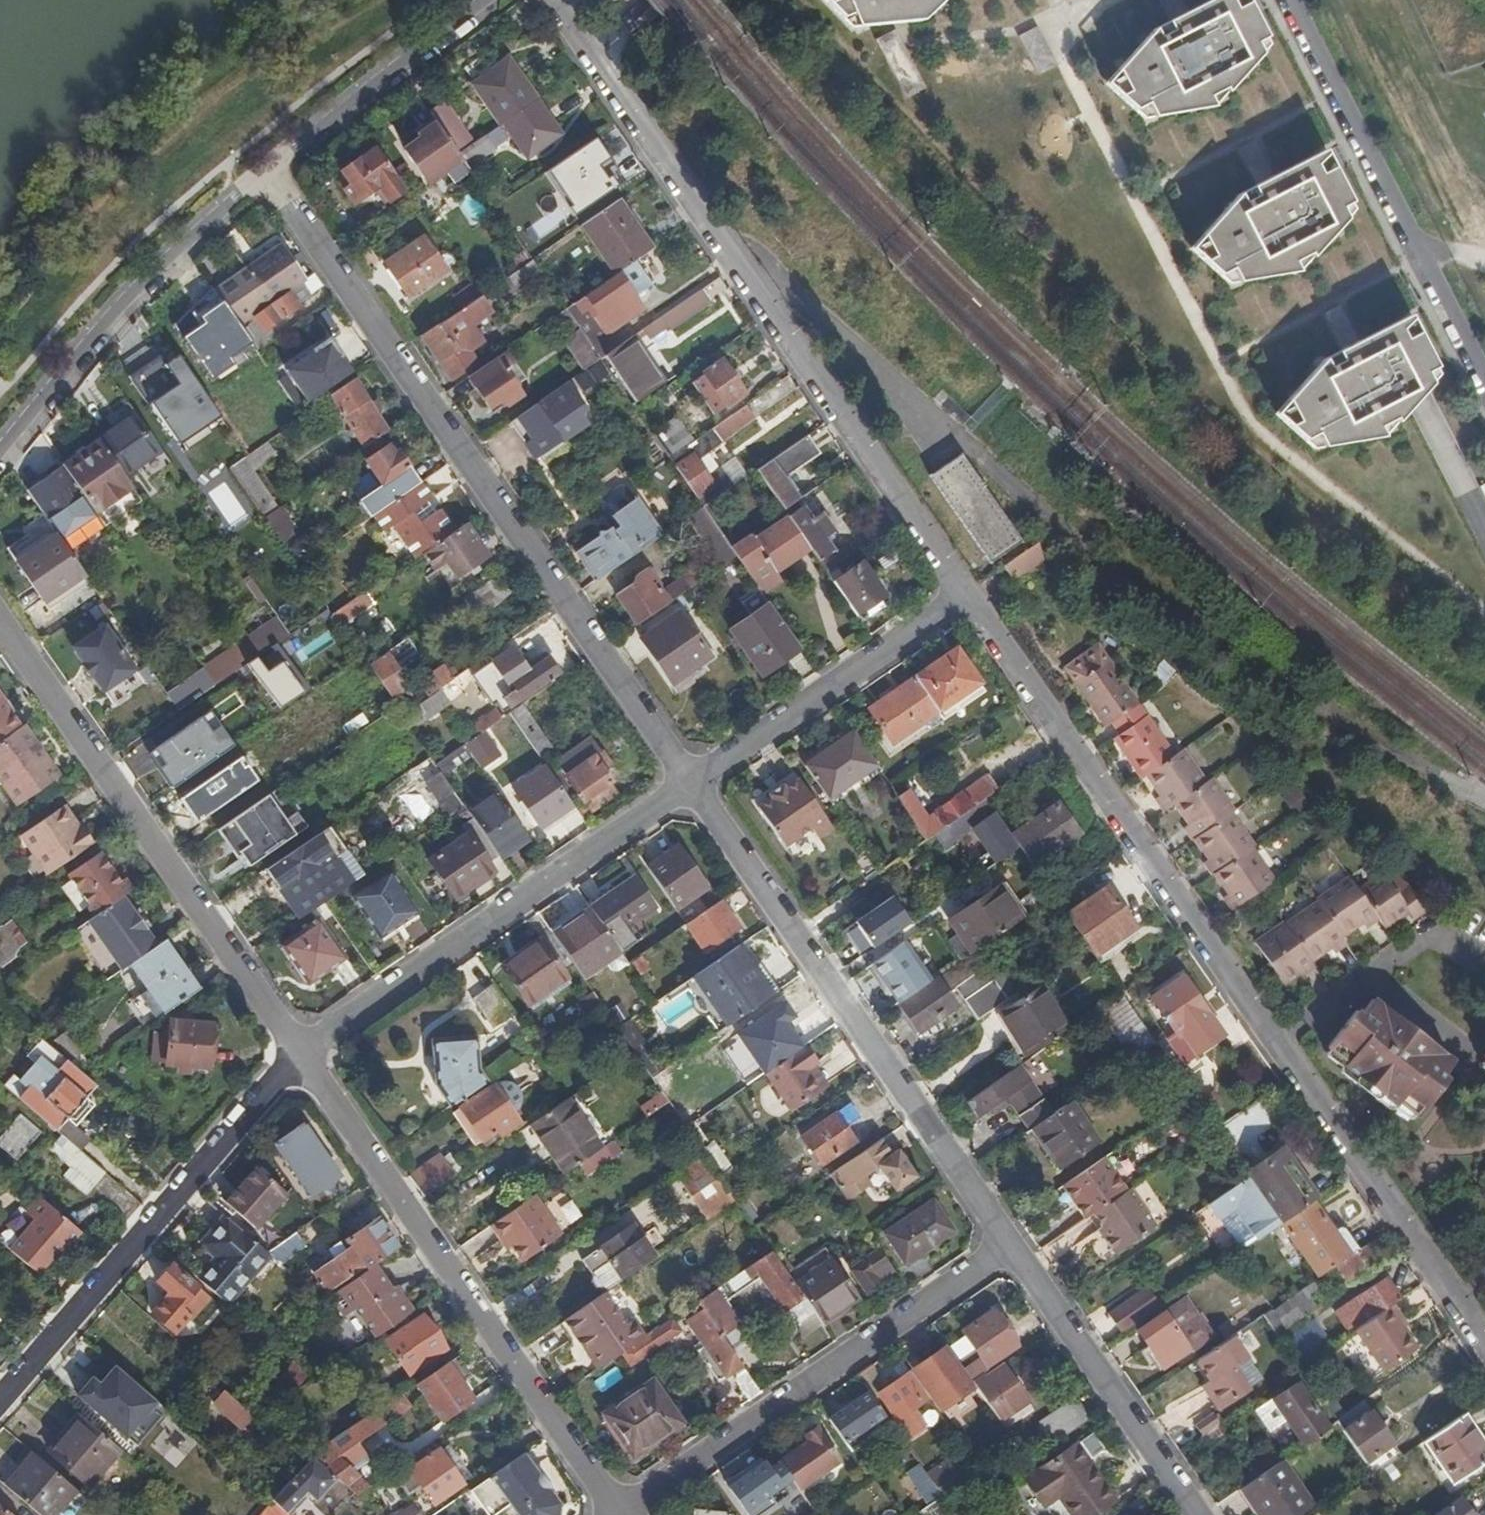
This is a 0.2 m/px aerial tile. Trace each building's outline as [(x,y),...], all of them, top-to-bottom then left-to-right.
[(855,27),(894,21),(889,12),(904,6),(911,19),(922,16),(918,7),(930,0),(827,0),(855,27)] [(1264,44),(1241,0),(1214,0),(1202,6),(1206,13),(1190,21),(1187,14),(1189,13),(1183,0),(1162,0),(1176,28),(1147,43),(1123,69),(1126,74),(1121,77),(1109,84),(1136,109),(1141,106),(1146,117),(1187,96),(1191,105),(1224,88),(1264,44)] [(1018,35),(1035,73),(1055,65),(1038,26),(1018,35)] [(476,83),(504,121),(506,120),(537,98),(510,59),(476,83)] [(560,133),(537,98),(506,120),(529,153),(560,133)] [(437,121),(451,140),(470,127),(466,122),(464,124),(447,102),(431,112),(437,121)] [(459,152),(454,145),(451,140),(437,121),(421,133),(424,137),(406,149),(429,182),(464,159),(459,152)] [(454,145),(459,152),(480,137),(475,130),(454,145)] [(464,159),(468,166),(496,147),(487,133),(480,137),(459,152),(464,159)] [(1308,255),(1348,211),(1320,155),(1287,173),(1290,179),(1275,187),(1272,180),(1274,179),(1254,141),(1238,149),(1261,194),(1232,209),(1208,235),(1210,240),(1205,244),(1193,250),(1221,276),(1225,272),(1231,283),(1272,262),(1276,271),(1308,255)] [(404,184),(378,148),(362,160),(360,158),(342,171),(352,185),(346,189),(356,203),(369,194),(379,186),(389,199),(390,200),(407,188),(404,184)] [(567,156),(550,169),(556,178),(573,165),(567,156)] [(587,172),(556,193),(579,226),(610,205),(587,172)] [(379,186),(369,194),(378,207),(389,199),(379,186)] [(586,224),(583,226),(617,275),(621,272),(637,262),(655,249),(620,200),(586,224)] [(425,237),(387,264),(415,304),(453,278),(425,237)] [(283,243),(246,268),(256,273),(275,299),(289,290),(298,303),(311,294),(302,280),(306,278),(283,243)] [(533,259),(515,272),(524,283),(541,271),(540,269),(533,259)] [(637,262),(621,272),(637,295),(653,285),(637,262)] [(246,268),(216,288),(241,323),(255,314),(275,299),(256,273),(246,268)] [(524,283),(515,272),(496,285),(505,296),(524,283)] [(617,275),(568,309),(602,358),(604,356),(619,346),(627,341),(617,327),(646,307),(637,295),(621,272),(617,275)] [(275,299),(255,314),(266,329),(298,306),(297,304),(298,303),(289,290),(275,299)] [(702,290),(644,330),(649,337),(669,324),(671,328),(711,301),(702,290)] [(483,296),(424,336),(455,380),(480,363),(471,350),(490,337),(480,321),(493,310),(483,296)] [(1425,386),(1433,376),(1405,321),(1371,338),(1375,344),(1360,352),(1357,345),(1359,344),(1339,306),(1323,314),(1345,360),(1316,374),(1292,399),(1295,405),(1289,409),(1277,415),(1306,440),(1311,437),(1318,448),(1358,427),(1362,434),(1396,422),(1406,409),(1402,400),(1425,386)] [(565,339),(586,369),(602,358),(568,309),(556,317),(569,336),(565,339)] [(327,332),(314,342),(336,374),(350,364),(327,332)] [(621,350),(619,346),(604,356),(636,403),(664,383),(635,340),(621,350)] [(513,362),(505,352),(467,377),(489,407),(503,398),(508,405),(524,395),(505,369),(513,362)] [(705,374),(695,381),(715,414),(744,393),(722,361),(704,372),(705,374)] [(601,362),(577,378),(585,389),(608,372),(601,362)] [(137,412),(171,461),(185,452),(177,440),(194,428),(218,412),(188,369),(134,407),(137,412)] [(281,382),(290,396),(297,390),(288,377),(281,382)] [(267,400),(228,427),(240,444),(254,434),(260,441),(293,418),(296,423),(305,417),(298,408),(290,396),(281,382),(278,378),(261,389),(267,400)] [(331,394),(365,448),(389,432),(355,379),(331,394)] [(293,396),(301,407),(332,385),(328,380),(315,389),(311,384),(293,396)] [(704,507),(734,486),(719,465),(706,475),(696,461),(753,417),(745,406),(695,440),(670,457),(704,507)] [(137,412),(100,437),(101,438),(126,475),(143,464),(151,475),(171,461),(137,412)] [(670,457),(695,440),(689,432),(679,417),(654,434),(670,457)] [(789,516),(811,549),(820,562),(824,568),(827,572),(854,554),(845,542),(835,550),(827,537),(837,531),(824,512),(815,519),(805,505),(794,512),(789,504),(797,499),(782,478),(813,456),(819,452),(808,435),(802,439),(757,470),(789,516)] [(88,447),(64,464),(85,494),(99,514),(106,526),(143,500),(126,475),(101,438),(96,441),(99,444),(91,450),(88,447)] [(96,441),(88,447),(91,450),(99,444),(96,441)] [(231,468),(256,504),(264,516),(280,506),(254,470),(279,453),(270,441),(248,456),(231,468)] [(361,503),(370,516),(374,513),(420,481),(400,450),(395,453),(389,445),(367,460),(373,469),(360,478),(370,492),(360,500),(358,502),(360,504),(361,503)] [(963,453),(932,474),(990,561),(1021,541),(963,453)] [(719,465),(734,486),(748,476),(734,456),(719,465)] [(64,464),(28,490),(57,533),(62,540),(79,528),(70,514),(65,507),(85,494),(64,464)] [(256,504),(231,468),(220,475),(245,511),(256,504)] [(1445,477),(1455,498),(1472,490),(1462,469),(1445,477)] [(420,481),(374,513),(385,530),(393,525),(416,558),(423,553),(435,545),(455,531),(440,509),(435,513),(427,501),(432,498),(420,481)] [(607,500),(616,513),(636,500),(627,487),(621,486),(608,495),(607,500)] [(65,507),(70,514),(73,511),(83,525),(99,514),(85,494),(65,507)] [(580,550),(600,579),(664,535),(639,497),(636,500),(616,513),(614,514),(622,526),(618,529),(616,526),(610,529),(600,530),(599,537),(580,550)] [(704,507),(689,516),(724,567),(738,557),(732,548),(719,528),(704,507)] [(811,549),(789,516),(755,539),(752,534),(732,548),(738,557),(760,590),(764,596),(784,582),(777,573),(811,549)] [(435,545),(447,562),(459,579),(472,570),(489,557),(467,523),(455,531),(435,545)] [(46,603),(86,575),(62,540),(57,533),(17,561),(46,603)] [(1006,566),(1020,586),(1024,583),(1059,558),(1045,539),(1006,566)] [(435,545),(423,553),(436,570),(438,568),(447,562),(435,545)] [(863,563),(834,582),(857,616),(871,606),(874,610),(888,600),(863,563)] [(617,594),(639,624),(672,602),(686,593),(691,589),(685,579),(665,592),(660,581),(649,566),(637,574),(635,581),(617,594)] [(697,570),(685,579),(691,589),(704,580),(697,570)] [(493,579),(464,598),(478,619),(511,590),(493,579)] [(764,596),(760,590),(743,602),(752,616),(731,630),(762,677),(803,651),(764,596)] [(368,592),(339,612),(333,616),(338,623),(340,627),(375,603),(368,592)] [(680,611),(641,638),(673,683),(712,656),(680,611)] [(278,616),(241,642),(253,660),(274,646),(291,634),(278,616)] [(105,626),(75,647),(105,691),(136,670),(105,626)] [(396,672),(400,669),(426,651),(414,634),(387,651),(389,655),(371,667),(402,710),(417,699),(410,689),(411,688),(411,685),(405,677),(401,680),(396,672)] [(241,642),(204,667),(205,669),(216,685),(228,678),(253,660),(241,642)] [(513,647),(471,676),(493,706),(497,703),(504,712),(560,673),(549,656),(530,669),(513,647)] [(957,649),(916,677),(945,719),(987,691),(957,649)] [(362,658),(300,701),(308,713),(332,695),(357,730),(395,705),(367,665),(362,658)] [(266,666),(255,674),(280,708),(305,690),(283,661),(270,671),(266,666)] [(1104,662),(1070,684),(1108,743),(1117,737),(1142,720),(1104,662)] [(443,666),(420,681),(429,694),(452,678),(443,666)] [(205,669),(168,694),(179,711),(216,685),(205,669)] [(401,680),(405,677),(400,669),(396,672),(401,680)] [(144,683),(136,670),(105,691),(114,704),(144,683)] [(945,719),(916,677),(872,709),(885,728),(895,742),(913,729),(919,737),(945,719)] [(429,695),(417,704),(427,718),(450,702),(441,688),(429,695)] [(20,727),(0,697),(0,741),(20,727)] [(510,713),(539,756),(552,747),(523,704),(510,713)] [(472,726),(478,735),(484,731),(503,718),(497,709),(472,726)] [(1176,771),(1142,720),(1117,737),(1124,748),(1116,753),(1142,793),(1151,787),(1176,771)] [(1,783),(16,805),(59,775),(25,724),(20,727),(0,741),(0,781),(1,783)] [(823,753),(855,730),(851,724),(819,746),(823,753)] [(892,756),(919,737),(913,729),(895,742),(885,728),(877,733),(892,756)] [(879,765),(855,730),(823,753),(806,765),(808,767),(830,799),(879,765)] [(478,735),(465,744),(482,769),(501,755),(484,731),(478,735)] [(618,793),(604,772),(594,757),(602,752),(592,737),(556,761),(583,802),(575,808),(577,811),(582,819),(618,793)] [(240,744),(249,759),(253,758),(256,755),(253,751),(245,739),(238,743),(240,744)] [(253,758),(262,772),(276,763),(270,755),(278,750),(270,739),(253,751),(256,755),(253,758)] [(249,759),(240,744),(230,752),(240,766),(249,759)] [(594,757),(604,772),(613,766),(602,752),(594,757)] [(1029,761),(1032,767),(1047,757),(1043,752),(1029,761)] [(250,781),(262,772),(253,758),(249,759),(240,766),(250,781)] [(1190,762),(1176,771),(1151,787),(1165,808),(1159,812),(1167,825),(1179,817),(1212,796),(1190,762)] [(553,776),(546,766),(512,789),(540,829),(574,806),(553,776)] [(166,772),(142,787),(150,799),(174,785),(166,772)] [(450,816),(464,806),(441,772),(426,782),(450,816)] [(819,839),(833,828),(795,772),(753,801),(786,847),(812,829),(819,839)] [(927,839),(937,833),(987,798),(999,790),(989,775),(927,818),(921,810),(916,802),(909,790),(900,797),(916,824),(921,831),(927,839)] [(281,786),(218,829),(245,868),(308,826),(281,786)] [(1219,791),(1212,796),(1179,817),(1191,836),(1186,840),(1195,854),(1200,852),(1239,826),(1241,824),(1219,791)] [(470,814),(499,857),(528,837),(508,807),(499,795),(470,814)] [(922,797),(916,802),(921,810),(928,805),(922,797)] [(1013,835),(987,798),(937,833),(946,845),(971,828),(988,854),(980,861),(986,870),(1021,846),(1013,835)] [(1060,803),(1013,835),(1021,846),(1034,866),(1081,833),(1060,803)] [(63,806),(21,835),(49,874),(89,846),(90,845),(63,806)] [(574,806),(540,829),(543,834),(577,811),(575,808),(574,806)] [(1260,859),(1239,826),(1200,852),(1213,872),(1204,878),(1212,890),(1219,886),(1259,860),(1260,859)] [(266,870),(279,889),(287,883),(309,912),(325,901),(352,882),(318,833),(310,839),(291,852),(266,870)] [(468,834),(429,859),(454,896),(493,870),(468,834)] [(678,847),(648,868),(677,909),(706,888),(678,847)] [(91,906),(104,898),(122,885),(101,854),(70,876),(91,906)] [(1281,894),(1259,860),(1219,886),(1232,906),(1226,909),(1236,923),(1281,894)] [(355,896),(381,935),(417,911),(391,871),(355,896)] [(634,877),(590,907),(611,937),(655,906),(634,877)] [(1383,932),(1405,917),(1411,924),(1427,913),(1413,892),(1400,900),(1385,878),(1358,896),(1383,932)] [(287,883),(279,889),(300,918),(309,912),(287,883)] [(891,884),(838,920),(863,956),(915,920),(891,884)] [(999,886),(950,919),(972,952),(1021,919),(999,886)] [(1109,886),(1067,914),(1088,944),(1095,955),(1137,927),(1109,886)] [(1321,912),(1324,916),(1345,947),(1364,934),(1369,942),(1383,932),(1358,896),(1354,890),(1321,912)] [(157,945),(146,928),(135,911),(123,895),(109,905),(96,914),(89,919),(122,968),(131,962),(157,945)] [(91,906),(96,914),(109,905),(104,898),(91,906)] [(722,900),(687,923),(707,952),(741,928),(722,900)] [(590,907),(553,931),(584,976),(621,951),(611,937),(590,907)] [(139,908),(135,911),(146,928),(151,924),(139,908)] [(417,911),(381,935),(384,941),(421,916),(417,911)] [(1324,916),(1290,939),(1313,972),(1334,958),(1338,963),(1350,954),(1345,947),(1324,916)] [(297,957),(313,979),(333,966),(346,957),(320,920),(317,923),(316,921),(313,923),(314,924),(284,945),(294,959),(297,957)] [(3,966),(16,958),(12,952),(25,942),(11,921),(0,929),(0,962),(3,966)] [(162,941),(151,924),(146,928),(157,945),(162,941)] [(1318,979),(1313,972),(1290,939),(1287,935),(1258,955),(1288,997),(1303,986),(1305,988),(1318,979)] [(131,962),(151,991),(163,1008),(166,1012),(196,991),(162,941),(157,945),(131,962)] [(900,1002),(931,981),(904,942),(873,965),(892,991),(900,1002)] [(536,944),(510,962),(530,992),(556,974),(536,944)] [(739,946),(695,976),(729,1025),(773,995),(754,967),(739,946)] [(310,982),(313,979),(297,957),(294,959),(310,982)] [(754,967),(773,995),(779,991),(760,963),(754,967)] [(892,991),(873,965),(869,968),(887,994),(892,991)] [(336,971),(333,966),(313,979),(317,984),(336,971)] [(956,988),(978,1019),(1009,999),(986,966),(956,988)] [(1167,988),(1152,998),(1177,1034),(1168,1040),(1182,1062),(1222,1035),(1187,981),(1183,976),(1167,988)] [(901,1004),(921,1032),(958,1007),(938,979),(932,983),(931,981),(900,1002),(901,1004)] [(517,1011),(496,982),(475,998),(495,1026),(517,1011)] [(1041,984),(1001,1010),(1029,1053),(1068,1025),(1041,984)] [(574,1003),(584,1014),(602,1002),(593,989),(574,1003)] [(155,1013),(163,1008),(151,991),(143,996),(155,1013)] [(1121,993),(1100,1006),(1135,1057),(1138,1055),(1156,1043),(1121,993)] [(921,1032),(901,1004),(897,1006),(917,1035),(921,1032)] [(1413,1033),(1379,1005),(1366,1022),(1362,1019),(1334,1053),(1351,1068),(1347,1072),(1397,1113),(1400,1108),(1419,1123),(1451,1084),(1447,1081),(1458,1069),(1425,1042),(1421,1046),(1410,1037),(1413,1033)] [(1029,1053),(1001,1010),(997,1014),(1025,1056),(1029,1053)] [(192,1065),(192,1072),(207,1074),(207,1067),(210,1067),(214,1024),(172,1021),(169,1064),(180,1065),(192,1065)] [(634,1031),(627,1021),(619,1026),(653,1077),(664,1069),(643,1039),(642,1039),(635,1030),(634,1031)] [(783,1038),(794,1054),(802,1048),(819,1037),(808,1021),(783,1038)] [(67,1030),(56,1038),(72,1059),(83,1051),(67,1030)] [(476,1034),(431,1038),(435,1084),(450,1106),(487,1080),(479,1068),(476,1034)] [(72,1059),(56,1038),(48,1043),(69,1061),(72,1059)] [(13,1074),(4,1085),(57,1130),(67,1119),(76,1126),(95,1104),(87,1098),(98,1085),(80,1070),(69,1061),(48,1043),(43,1039),(27,1057),(34,1063),(20,1080),(13,1074)] [(1156,1043),(1138,1055),(1146,1066),(1164,1054),(1159,1048),(1156,1043)] [(780,1063),(767,1072),(791,1109),(819,1090),(805,1071),(814,1065),(802,1048),(794,1054),(780,1063)] [(69,1061),(80,1070),(91,1063),(83,1051),(72,1059),(69,1061)] [(675,1064),(674,1062),(664,1069),(653,1077),(655,1079),(657,1082),(663,1091),(669,1100),(680,1116),(682,1120),(687,1126),(697,1120),(674,1087),(680,1083),(685,1089),(690,1085),(706,1108),(742,1084),(727,1063),(709,1075),(693,1051),(675,1064)] [(1027,1067),(1023,1060),(966,1099),(978,1115),(1006,1095),(1030,1128),(1032,1127),(1053,1112),(1022,1070),(1027,1067)] [(805,1071),(819,1090),(827,1084),(814,1065),(805,1071)] [(461,1107),(483,1139),(497,1131),(500,1135),(521,1121),(495,1084),(461,1107)] [(669,1100),(663,1091),(642,1105),(648,1115),(669,1100)] [(568,1098),(519,1132),(534,1153),(546,1144),(565,1173),(601,1147),(568,1098)] [(1099,1142),(1071,1100),(1053,1112),(1032,1127),(1061,1168),(1099,1142)] [(803,1136),(822,1165),(856,1143),(845,1128),(858,1119),(849,1104),(803,1136)] [(298,1127),(276,1142),(312,1194),(339,1176),(303,1124),(305,1123),(304,1121),(297,1126),(298,1127)] [(497,1131),(483,1139),(486,1145),(500,1135),(497,1131)] [(71,1168),(84,1154),(71,1143),(62,1135),(51,1150),(71,1168)] [(892,1156),(881,1140),(830,1175),(848,1201),(865,1189),(859,1180),(865,1176),(879,1167),(895,1191),(916,1177),(898,1151),(892,1156)] [(717,1143),(705,1151),(710,1159),(722,1176),(734,1167),(717,1143)] [(675,1173),(703,1154),(701,1151),(673,1170),(675,1173)] [(1281,1153),(1248,1176),(1282,1222),(1283,1223),(1314,1201),(1281,1153)] [(87,1194),(106,1173),(85,1155),(84,1154),(71,1168),(65,1175),(87,1194)] [(441,1154),(410,1175),(425,1196),(456,1175),(441,1154)] [(703,1154),(675,1173),(706,1218),(734,1198),(703,1154)] [(1074,1205),(1084,1219),(1093,1213),(1125,1191),(1107,1164),(1102,1158),(1061,1186),(1065,1192),(1068,1190),(1072,1196),(1069,1198),(1074,1205)] [(256,1165),(226,1200),(233,1207),(256,1227),(287,1191),(256,1165)] [(745,1182),(735,1167),(734,1167),(722,1176),(726,1183),(732,1191),(745,1182)] [(859,1180),(865,1189),(871,1185),(865,1176),(859,1180)] [(1237,1209),(1258,1239),(1282,1222),(1248,1176),(1225,1192),(1207,1204),(1219,1220),(1230,1212),(1231,1213),(1237,1209)] [(1069,1198),(1065,1192),(1061,1186),(1057,1189),(1069,1208),(1074,1205),(1069,1198)] [(1125,1191),(1093,1213),(1103,1227),(1107,1232),(1102,1235),(1115,1253),(1155,1225),(1130,1187),(1125,1191)] [(507,1236),(512,1245),(523,1260),(561,1233),(560,1231),(542,1205),(534,1194),(516,1206),(492,1223),(503,1239),(507,1236)] [(82,1232),(42,1197),(29,1212),(37,1219),(38,1223),(33,1230),(29,1228),(11,1249),(39,1273),(65,1243),(69,1247),(82,1232)] [(233,1207),(226,1200),(222,1205),(230,1211),(233,1207)] [(1339,1236),(1314,1201),(1283,1223),(1320,1276),(1346,1259),(1357,1250),(1344,1231),(1339,1236)] [(885,1235),(904,1263),(924,1249),(952,1231),(932,1202),(885,1235)] [(1219,1220),(1241,1250),(1258,1239),(1237,1209),(1231,1213),(1230,1212),(1219,1220)] [(269,1252),(227,1215),(204,1242),(220,1255),(200,1277),(227,1301),(269,1252)] [(363,1264),(366,1268),(375,1262),(398,1247),(378,1217),(346,1238),(351,1246),(314,1271),(326,1289),(363,1264)] [(602,1288),(605,1291),(655,1256),(650,1248),(641,1235),(633,1223),(620,1232),(626,1239),(620,1244),(614,1236),(582,1259),(593,1275),(592,1280),(597,1288),(602,1288)] [(1098,1229),(1102,1235),(1107,1232),(1103,1227),(1098,1229)] [(294,1232),(268,1250),(280,1261),(305,1243),(296,1230),(294,1232)] [(626,1239),(620,1232),(614,1236),(620,1244),(626,1239)] [(507,1236),(503,1239),(508,1248),(512,1245),(507,1236)] [(1363,1247),(1357,1250),(1346,1259),(1347,1260),(1337,1267),(1346,1280),(1356,1273),(1360,1279),(1377,1267),(1363,1247)] [(792,1271),(801,1284),(834,1261),(826,1248),(792,1271)] [(924,1249),(904,1263),(908,1268),(928,1255),(924,1249)] [(879,1250),(850,1270),(865,1290),(893,1270),(879,1250)] [(755,1262),(699,1300),(705,1309),(732,1348),(747,1338),(722,1302),(764,1274),(798,1323),(814,1312),(797,1287),(772,1251),(770,1252),(755,1262)] [(166,1295),(154,1309),(175,1328),(188,1314),(198,1322),(201,1322),(220,1302),(172,1260),(158,1278),(170,1288),(165,1294),(166,1295)] [(297,1260),(287,1267),(302,1280),(310,1274),(297,1260)] [(814,1312),(820,1320),(858,1295),(834,1261),(801,1284),(797,1287),(814,1312)] [(346,1282),(330,1293),(345,1314),(359,1335),(370,1327),(376,1336),(390,1326),(413,1310),(396,1285),(392,1288),(375,1262),(366,1268),(346,1282)] [(1334,1311),(1350,1334),(1354,1332),(1393,1304),(1401,1299),(1384,1277),(1334,1311)] [(1315,1284),(1275,1311),(1287,1327),(1302,1317),(1297,1310),(1312,1300),(1309,1295),(1319,1288),(1315,1284)] [(1109,1314),(1121,1333),(1159,1307),(1146,1288),(1109,1314)] [(599,1294),(565,1318),(588,1352),(592,1350),(602,1365),(622,1352),(641,1338),(630,1322),(622,1327),(599,1294)] [(1187,1298),(1138,1331),(1148,1346),(1165,1370),(1213,1336),(1187,1298)] [(1393,1304),(1354,1332),(1383,1372),(1417,1349),(1403,1328),(1398,1321),(1403,1319),(1393,1304)] [(732,1348),(705,1309),(687,1320),(700,1340),(694,1344),(718,1379),(741,1363),(732,1348)] [(972,1362),(963,1368),(963,1369),(971,1380),(981,1373),(983,1374),(1000,1363),(997,1359),(1017,1346),(993,1311),(963,1331),(980,1356),(978,1361),(975,1364),(972,1362)] [(1287,1327),(1275,1311),(1266,1317),(1282,1341),(1292,1334),(1287,1327)] [(424,1314),(386,1340),(409,1373),(447,1347),(424,1314)] [(672,1318),(641,1338),(650,1351),(681,1331),(672,1318)] [(1408,1325),(1403,1319),(1398,1321),(1403,1328),(1408,1325)] [(1282,1341),(1285,1344),(1294,1357),(1301,1368),(1319,1355),(1300,1329),(1292,1334),(1282,1341)] [(1260,1380),(1231,1337),(1197,1360),(1214,1386),(1208,1390),(1219,1407),(1260,1380)] [(641,1338),(622,1352),(631,1364),(650,1351),(641,1338)] [(971,1380),(963,1369),(959,1372),(939,1343),(927,1351),(923,1345),(905,1356),(910,1363),(944,1412),(977,1389),(972,1382),(971,1380)] [(1165,1370),(1148,1346),(1144,1350),(1160,1373),(1165,1370)] [(449,1363),(419,1384),(442,1418),(473,1397),(449,1363)] [(1026,1401),(1000,1363),(983,1374),(972,1382),(977,1389),(1001,1424),(1012,1417),(1009,1413),(1026,1401)] [(315,1377),(299,1364),(292,1372),(305,1383),(315,1377)] [(761,1392),(744,1367),(736,1373),(736,1378),(751,1399),(757,1395),(761,1392)] [(1297,1371),(1333,1424),(1337,1421),(1335,1418),(1301,1368),(1297,1371)] [(928,1397),(910,1372),(880,1394),(908,1434),(921,1425),(910,1410),(928,1397)] [(652,1381),(603,1415),(632,1457),(682,1423),(652,1381)] [(134,1382),(102,1413),(117,1428),(149,1396),(134,1382)] [(1271,1398),(1303,1444),(1327,1428),(1294,1383),(1271,1398)] [(224,1388),(214,1399),(256,1435),(266,1424),(224,1388)] [(829,1418),(852,1451),(869,1439),(862,1430),(885,1414),(869,1391),(829,1418)] [(266,1397),(255,1406),(262,1412),(263,1412),(275,1404),(266,1397)] [(391,1398),(310,1453),(311,1454),(312,1455),(350,1488),(357,1493),(370,1485),(335,1456),(379,1425),(375,1419),(396,1405),(391,1398)] [(1040,1422),(1055,1443),(1089,1420),(1074,1399),(1040,1422)] [(1343,1429),(1374,1475),(1401,1457),(1392,1444),(1393,1443),(1371,1411),(1370,1411),(1362,1400),(1335,1418),(1337,1421),(1340,1425),(1343,1429)] [(1031,1409),(1026,1401),(1009,1413),(1012,1417),(1001,1424),(1004,1427),(1031,1409)] [(121,1448),(81,1413),(49,1450),(89,1483),(121,1448)] [(1425,1440),(1454,1483),(1484,1463),(1484,1445),(1464,1414),(1425,1440)] [(798,1449),(781,1461),(799,1487),(839,1460),(817,1428),(794,1443),(798,1449)] [(1025,1479),(1044,1507),(1059,1496),(1072,1514),(1093,1514),(1114,1500),(1092,1467),(1089,1469),(1085,1463),(1103,1450),(1091,1434),(1077,1443),(1025,1479)] [(407,1470),(397,1476),(407,1492),(421,1483),(434,1502),(463,1482),(462,1481),(441,1450),(439,1448),(430,1454),(429,1452),(426,1455),(422,1449),(402,1463),(407,1470)] [(1247,1462),(1257,1476),(1278,1462),(1268,1448),(1247,1462)] [(17,1471),(6,1485),(42,1514),(52,1514),(77,1487),(71,1481),(67,1478),(66,1479),(34,1453),(22,1466),(26,1470),(21,1475),(17,1471)] [(544,1482),(536,1470),(524,1453),(490,1475),(492,1476),(477,1486),(486,1500),(482,1503),(485,1508),(490,1505),(496,1513),(510,1503),(519,1514),(558,1514),(559,1503),(544,1482)] [(350,1488),(312,1455),(275,1492),(271,1498),(284,1510),(305,1489),(315,1497),(331,1510),(350,1488)] [(932,1481),(937,1489),(963,1473),(974,1464),(969,1457),(932,1481)] [(727,1482),(750,1514),(757,1514),(788,1493),(766,1462),(764,1464),(761,1459),(727,1482)] [(1240,1488),(1259,1514),(1292,1514),(1310,1503),(1280,1461),(1278,1462),(1257,1476),(1240,1488)] [(407,1470),(402,1463),(392,1470),(397,1476),(407,1470)] [(542,1465),(536,1470),(544,1482),(550,1477),(542,1465)] [(26,1470),(22,1466),(17,1471),(21,1475),(26,1470)] [(973,1486),(963,1473),(937,1489),(942,1497),(946,1501),(947,1504),(973,1486)] [(305,1489),(284,1510),(287,1513),(305,1495),(328,1514),(331,1510),(305,1489)] [(1435,1514),(1474,1514),(1462,1497),(1450,1505),(1435,1514)] [(256,1514),(290,1514),(287,1513),(284,1510),(271,1498),(256,1514)] [(946,1501),(938,1506),(944,1514),(952,1514),(954,1514),(947,1504),(946,1501)] [(0,1502),(0,1514),(15,1514),(0,1502)]
